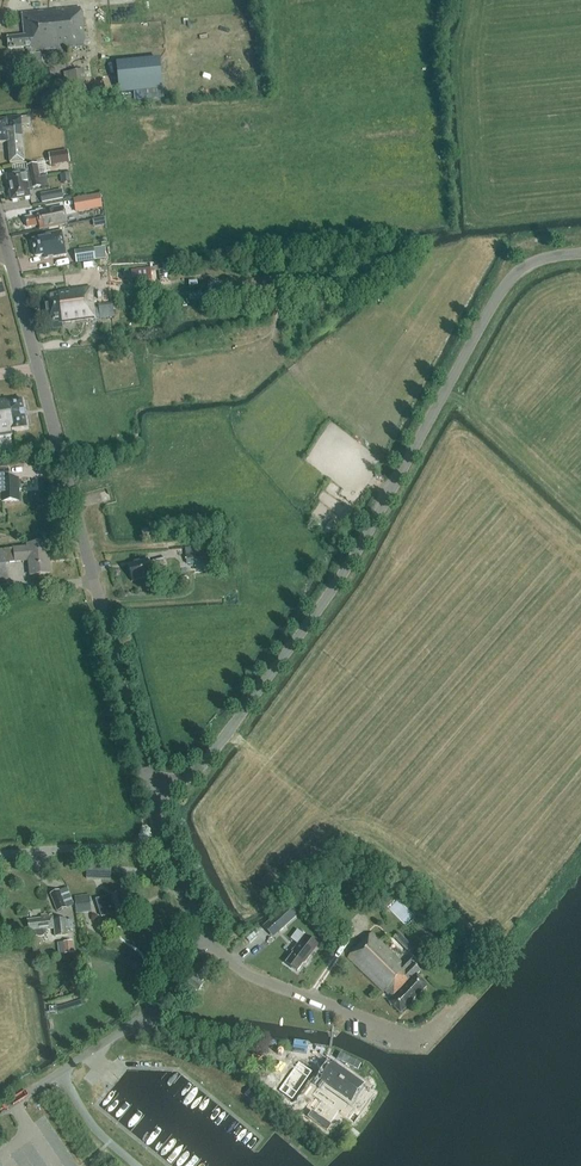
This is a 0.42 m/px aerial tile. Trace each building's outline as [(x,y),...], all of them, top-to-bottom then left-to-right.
[(22,16),(25,36),(7,38),(9,50),(26,48),(26,50),(27,50),(28,55),(26,55),(26,63),(40,61),(39,52),(88,46),(87,34),(83,34),(80,9),(22,16)] [(163,90),(160,60),(116,65),(119,94),(163,90)] [(86,88),(84,70),(69,72),(72,90),(86,88)] [(54,105),(53,93),(46,93),(48,106),(54,105)] [(8,120),(0,121),(0,142),(7,141),(10,163),(27,161),(23,126),(30,125),(29,118),(22,118),(22,117),(7,118),(8,120)] [(145,141),(143,127),(128,129),(130,143),(145,141)] [(50,153),(52,165),(71,162),(69,150),(50,153)] [(7,177),(9,187),(25,184),(25,185),(31,184),(30,180),(39,178),(37,165),(27,167),(28,172),(7,177)] [(64,183),(73,181),(71,173),(62,175),(64,183)] [(25,184),(9,187),(12,201),(30,197),(29,190),(41,187),(39,178),(30,180),(31,184),(25,185),(25,184)] [(42,203),(63,199),(61,190),(40,194),(42,203)] [(100,196),(74,200),(77,213),(102,208),(100,196)] [(40,212),(39,213),(31,214),(31,217),(26,219),(28,228),(40,226),(40,228),(47,227),(47,229),(66,225),(63,208),(42,212),(40,212)] [(61,232),(40,236),(41,239),(32,241),(35,257),(44,255),(45,258),(66,254),(61,232)] [(77,263),(96,260),(94,248),(75,251),(77,263)] [(171,280),(169,264),(158,265),(160,281),(171,280)] [(152,280),(151,268),(131,270),(132,282),(152,280)] [(58,293),(59,296),(44,298),(47,322),(51,322),(52,329),(62,328),(62,324),(95,319),(95,318),(100,317),(101,319),(114,317),(113,304),(99,306),(100,312),(95,313),(92,289),(58,293)] [(13,435),(12,430),(26,428),(22,400),(8,403),(7,401),(0,402),(0,437),(13,435)] [(0,471),(0,486),(2,486),(3,502),(19,502),(18,480),(10,480),(9,470),(0,471)] [(331,521),(325,531),(335,537),(342,526),(331,521)] [(0,550),(0,582),(9,581),(7,564),(30,561),(31,576),(51,574),(47,542),(28,544),(28,547),(0,550)] [(186,564),(212,562),(211,553),(201,554),(200,546),(184,548),(186,564)] [(149,560),(135,564),(135,566),(129,567),(132,580),(142,577),(142,579),(153,576),(151,570),(158,568),(158,569),(168,567),(166,559),(150,563),(149,560)] [(93,632),(89,616),(80,618),(85,634),(93,632)] [(111,866),(87,865),(86,879),(111,880),(111,866)] [(66,908),(59,890),(49,894),(56,912),(66,908)] [(117,928),(129,924),(121,894),(108,897),(108,898),(99,900),(99,899),(98,899),(103,914),(113,912),(117,928)] [(74,897),(76,914),(91,912),(90,896),(74,897)] [(288,904),(270,921),(279,931),(298,915),(288,904)] [(45,936),(46,933),(45,931),(54,930),(55,938),(67,937),(67,932),(72,932),(71,921),(66,922),(65,920),(53,922),(53,916),(43,917),(44,920),(31,921),(32,932),(34,932),(34,935),(35,937),(38,938),(40,938),(42,937),(45,936)] [(270,929),(264,923),(238,947),(245,954),(270,929)] [(401,961),(372,933),(348,958),(384,993),(384,992),(392,999),(389,1003),(400,1013),(427,985),(416,975),(420,971),(413,964),(416,961),(411,956),(402,965),(399,963),(401,961)] [(410,953),(416,947),(400,933),(395,939),(410,953)] [(318,945),(306,936),(300,945),(298,944),(292,952),(294,954),(286,963),(298,971),(303,963),(304,964),(318,945)] [(74,953),(73,940),(63,942),(64,954),(74,953)] [(190,977),(186,984),(198,992),(203,985),(201,984),(205,978),(203,977),(210,965),(202,960),(200,964),(197,962),(189,976),(190,977)] [(84,965),(86,973),(87,973),(88,980),(94,979),(92,972),(91,963),(84,965)] [(77,988),(72,985),(68,991),(73,994),(77,988)] [(338,1066),(326,1081),(353,1102),(365,1087),(338,1066)] [(250,1088),(244,1095),(252,1102),(258,1094),(250,1088)] [(317,1105),(313,1111),(331,1126),(336,1120),(317,1105)] [(42,1155),(34,1160),(38,1165),(49,1165),(42,1155)]
